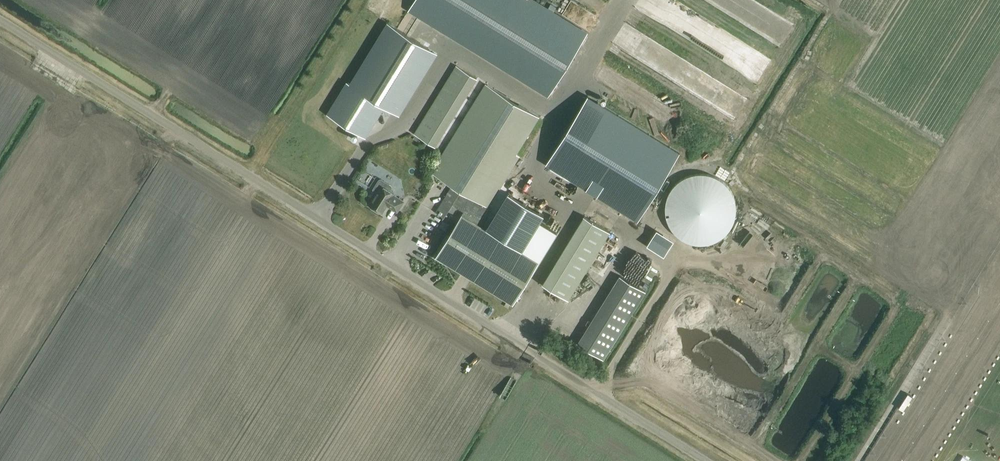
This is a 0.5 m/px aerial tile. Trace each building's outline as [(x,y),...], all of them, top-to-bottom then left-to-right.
[(407,12),(409,13),(418,19),(548,95),(584,33),(527,0),(414,0),(407,12)] [(350,85),(331,117),(367,139),(386,107),(393,112),(430,50),(408,37),(398,31),(396,30),(390,26),(368,63),(367,65),(354,87),(350,85)] [(477,78),(456,65),(414,134),(435,146),(477,78)] [(487,85),(433,174),(452,186),(436,212),(445,218),(449,211),(453,213),(457,207),(464,212),(462,214),(436,257),(513,304),(557,233),(540,222),(538,224),(516,211),(500,238),(481,226),(491,209),(488,207),(519,157),(516,155),(539,117),(487,85)] [(554,147),(543,165),(546,167),(638,222),(680,153),(584,96),(576,110),(564,131),(563,132),(554,147)] [(395,169),(398,177),(405,175),(401,166),(395,169)] [(722,238),(730,229),(735,218),(736,205),(732,194),(725,184),(715,178),(703,175),(691,176),(680,182),(671,191),(667,202),(666,214),(670,226),(677,235),(687,242),(699,245),(711,243),(722,238)] [(397,211),(403,201),(393,194),(394,193),(390,191),(392,188),(392,186),(381,179),(379,180),(373,190),(373,192),(376,193),(369,204),(374,207),(373,208),(373,209),(377,211),(378,211),(379,210),(382,212),(387,205),(397,211)] [(542,284),(568,300),(610,231),(584,215),(542,284)] [(751,222),(747,231),(758,236),(762,226),(751,222)] [(618,232),(629,239),(633,233),(622,226),(618,232)] [(772,240),(775,234),(764,229),(761,236),(772,240)] [(760,237),(756,245),(768,251),(771,243),(760,237)] [(746,254),(750,247),(738,241),(735,248),(746,254)] [(591,367),(627,294),(600,280),(574,332),(586,338),(575,359),(591,367)] [(15,347),(8,358),(12,360),(18,349),(15,347)]
